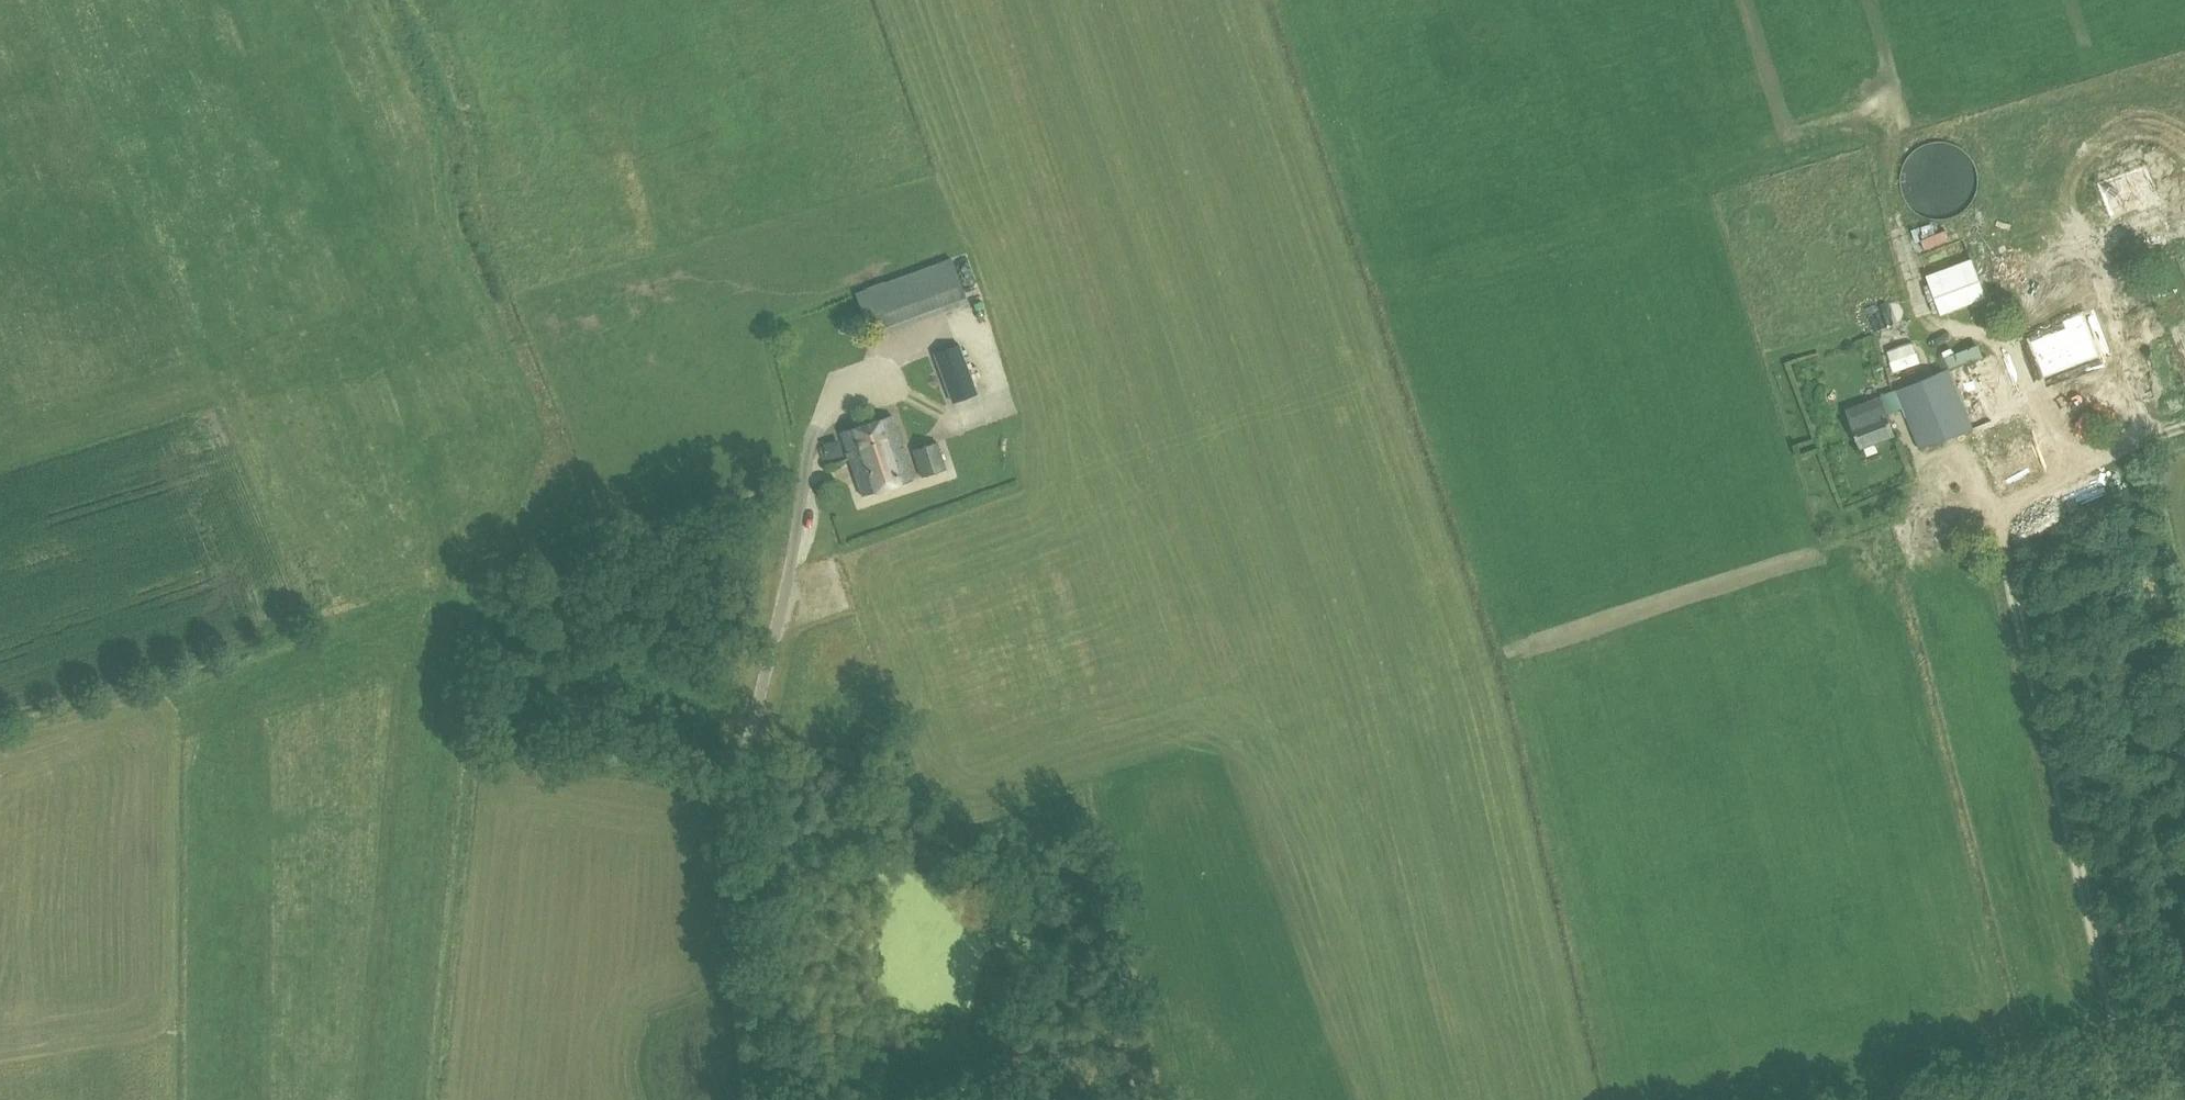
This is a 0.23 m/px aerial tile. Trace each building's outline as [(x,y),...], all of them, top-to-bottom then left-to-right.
[(1901,179),(1901,186),(1903,192),(1905,197),(1908,202),(1912,207),(1917,211),(1922,214),(1928,217),(1934,218),(1940,219),(1946,218),(1952,217),(1958,214),(1963,211),(1968,207),(1972,202),(1975,197),(1977,192),(1979,186),(1979,179),(1979,173),(1977,167),(1975,162),(1972,157),(1968,152),(1963,148),(1958,145),(1952,142),(1946,141),(1940,140),(1934,141),(1928,142),(1922,145),(1917,148),(1912,152),(1908,157),(1905,162),(1903,167),(1901,173),(1901,179)] [(1926,275),(1940,311),(1985,293),(1978,275),(1972,258),(1926,275)] [(879,312),(884,329),(945,308),(940,291),(899,306),(899,305),(879,312)] [(1881,338),(1914,339),(1915,311),(1882,310),(1881,338)] [(2097,354),(2081,311),(2064,317),(2067,325),(2028,339),(2041,375),(2097,354)] [(1990,342),(1952,360),(2015,492),(2048,476),(2041,463),(2047,460),(1990,342)] [(934,352),(951,401),(976,392),(958,343),(934,352)] [(1896,390),(1903,409),(1920,449),(1972,428),(1947,369),(1896,390)] [(1896,390),(1881,396),(1887,414),(1903,409),(1896,390)] [(1887,414),(1881,396),(1847,409),(1861,448),(1896,435),(1887,414)] [(841,431),(862,495),(919,476),(912,458),(907,459),(892,415),(841,431)] [(912,448),(921,477),(947,469),(938,440),(912,448)]
